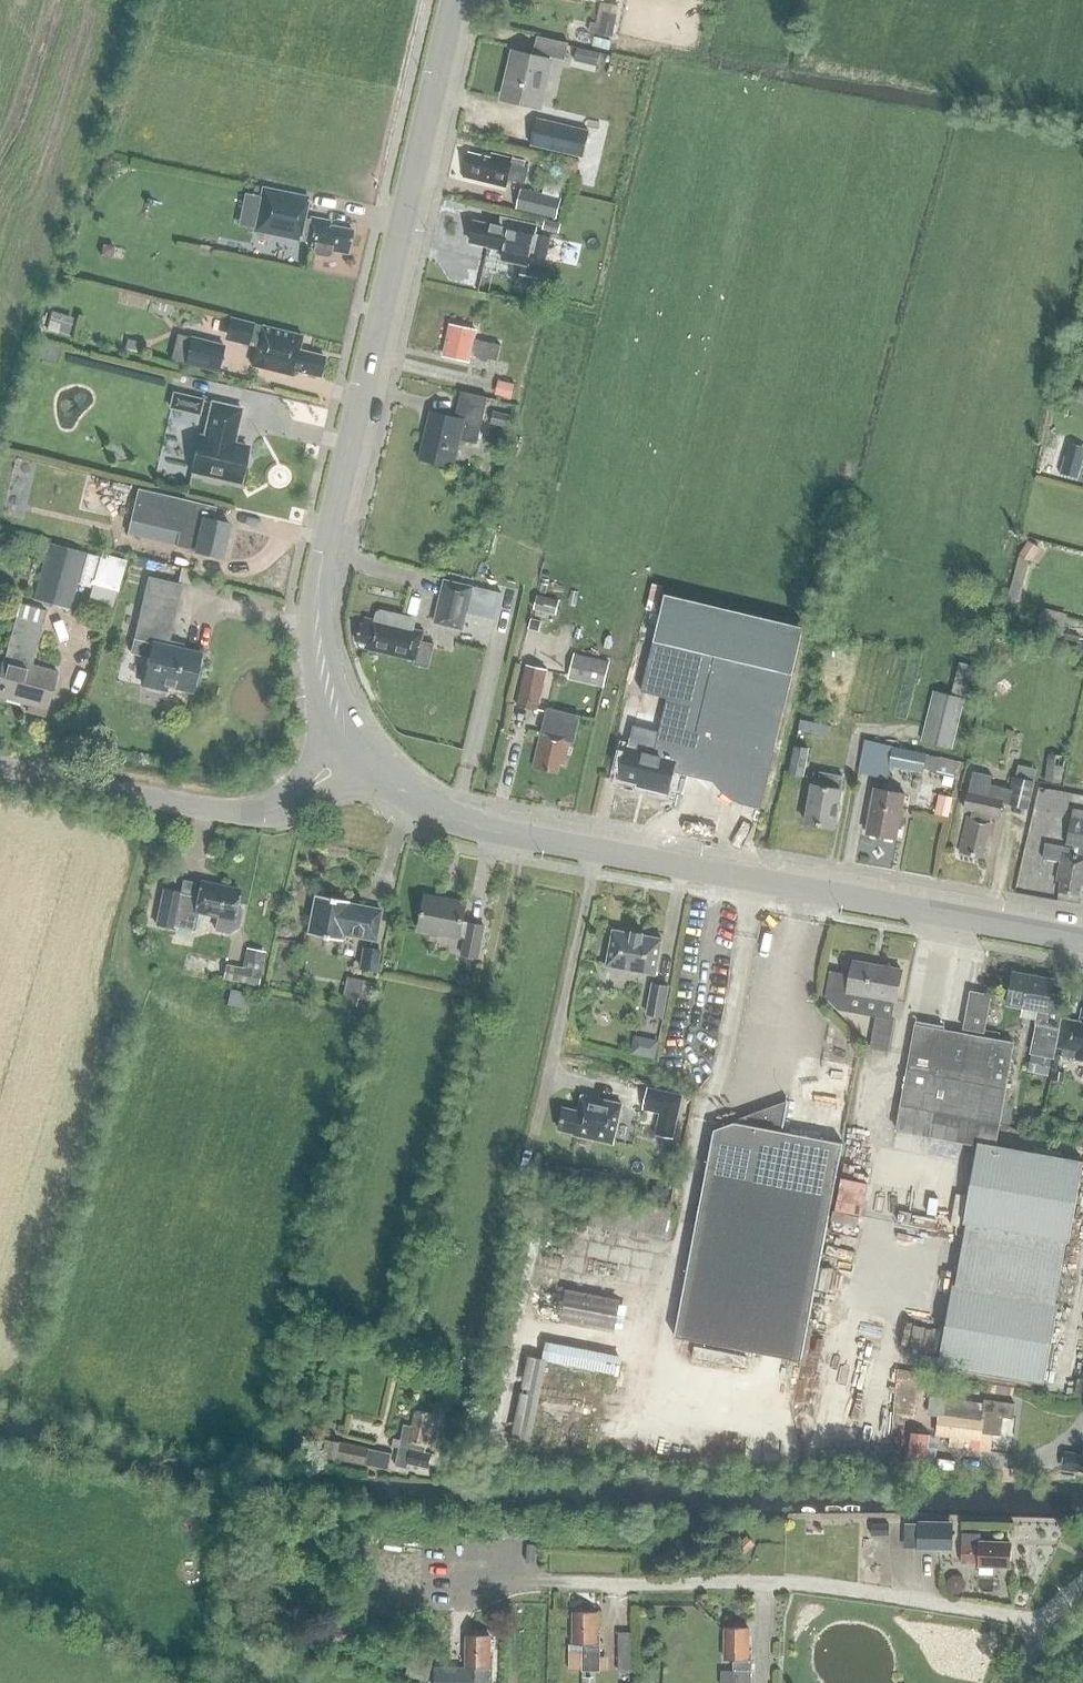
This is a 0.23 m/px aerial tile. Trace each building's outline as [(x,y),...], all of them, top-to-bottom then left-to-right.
[(596,32),(615,36),(621,5),(603,2),(596,32)] [(564,60),(567,44),(537,37),(532,57),(513,52),(502,98),(539,107),(549,61),(548,61),(549,56),(564,60)] [(568,65),(589,69),(593,48),(571,45),(568,65)] [(590,133),(537,121),(530,148),(583,160),(590,133)] [(528,168),(523,167),(525,160),(512,157),(511,159),(491,154),(491,158),(468,153),(463,177),(505,187),(507,179),(524,183),(528,168)] [(309,224),(302,223),(308,197),(262,188),(253,231),(305,242),(304,246),(314,248),(313,251),(315,255),(326,257),(330,255),(331,251),(347,254),(352,230),(329,226),(330,221),(310,217),(309,224)] [(515,209),(556,219),(561,199),(520,189),(515,209)] [(474,222),(469,242),(487,246),(487,247),(502,250),(500,258),(528,264),(530,256),(544,259),(549,237),(535,234),(536,226),(525,224),(508,220),(507,228),(499,226),(492,225),(492,226),(474,222)] [(519,282),(545,288),(548,272),(522,266),(519,282)] [(233,318),(230,331),(252,336),(250,345),(257,346),(252,365),(292,376),(294,370),(319,376),(324,356),(299,350),(302,336),(233,318)] [(475,356),(497,361),(501,345),(472,339),(474,329),(451,325),(444,357),(467,362),(469,353),(476,354),(475,356)] [(178,334),(171,360),(184,363),(191,337),(178,334)] [(191,337),(184,363),(217,372),(223,345),(191,337)] [(476,443),(487,398),(461,392),(455,418),(430,412),(419,459),(452,466),(459,439),(476,443)] [(169,393),(168,409),(197,411),(198,394),(169,393)] [(232,445),(241,409),(211,402),(203,438),(199,437),(191,470),(208,474),(207,476),(219,479),(219,477),(240,481),(243,466),(245,464),(247,461),(246,458),(246,454),(247,448),(232,445)] [(492,412),(490,423),(502,425),(496,451),(506,454),(512,428),(507,427),(510,416),(492,412)] [(1057,472),(1075,477),(1082,449),(1082,446),(1066,441),(1057,472)] [(179,532),(175,546),(222,557),(229,525),(205,519),(208,505),(137,489),(130,520),(179,532)] [(34,600),(68,610),(69,608),(68,608),(84,552),(49,543),(34,599),(34,600)] [(167,685),(191,691),(200,654),(166,646),(169,632),(170,632),(181,585),(148,577),(130,652),(149,657),(142,685),(166,691),(167,685)] [(433,623),(462,630),(473,586),(444,579),(433,623)] [(423,583),(414,617),(428,621),(437,587),(423,583)] [(85,609),(108,615),(115,591),(91,584),(85,609)] [(627,745),(619,779),(638,784),(647,786),(646,789),(666,794),(672,770),(714,780),(716,783),(723,791),(732,797),(741,802),(758,806),(758,808),(759,809),(804,627),(666,593),(641,692),(668,698),(684,702),(678,726),(662,722),(659,733),(633,726),(628,746),(627,745)] [(538,596),(535,607),(556,612),(559,601),(538,596)] [(15,616),(42,623),(45,610),(18,603),(15,616)] [(360,624),(356,641),(359,642),(358,647),(394,655),(395,654),(403,656),(402,656),(415,659),(414,664),(427,667),(432,645),(422,643),(424,632),(423,631),(414,629),(416,622),(413,618),(380,610),(376,612),(374,620),(365,618),(364,625),(360,624)] [(46,708),(55,673),(26,665),(37,624),(42,626),(42,624),(15,617),(4,659),(3,658),(0,671),(0,696),(46,708)] [(568,678),(603,687),(609,662),(574,653),(568,678)] [(957,661),(948,694),(931,690),(918,741),(950,749),(972,665),(957,661)] [(516,705),(536,709),(546,670),(526,665),(516,705)] [(573,742),(579,716),(547,708),(543,725),(548,726),(546,733),(541,732),(532,767),(556,772),(558,764),(564,765),(570,740),(572,741),(572,742),(573,742)] [(801,721),(800,729),(828,734),(829,726),(801,721)] [(789,773),(803,775),(808,749),(794,746),(789,773)] [(922,772),(923,770),(937,773),(936,775),(954,779),(958,762),(940,757),(939,759),(925,756),(926,754),(893,748),(889,765),(922,772)] [(989,784),(986,795),(966,790),(962,806),(971,809),(969,817),(967,816),(959,852),(982,857),(987,835),(991,836),(994,823),(992,822),(995,810),(1001,812),(1004,800),(1007,801),(1006,804),(1027,809),(1034,781),(1033,781),(1036,768),(1017,764),(1014,777),(1013,776),(1010,789),(989,784)] [(840,790),(843,777),(814,771),(812,785),(811,785),(804,821),(834,827),(841,790),(840,790)] [(866,833),(896,838),(905,794),(874,788),(866,833)] [(1065,844),(1074,846),(1082,847),(1082,820),(1070,818),(1065,844)] [(1042,858),(1060,861),(1056,881),(1060,882),(1059,891),(1079,894),(1081,885),(1082,886),(1082,847),(1074,846),(1074,848),(1063,846),(1045,843),(1042,858)] [(192,927),(194,917),(215,922),(214,930),(228,933),(238,926),(241,909),(235,907),(238,889),(200,882),(197,897),(163,890),(156,925),(173,928),(174,924),(192,927)] [(374,940),(380,910),(355,905),(355,907),(346,905),(347,901),(314,895),(307,934),(339,940),(341,934),(374,940)] [(462,955),(477,958),(483,925),(468,922),(467,924),(462,923),(466,903),(425,896),(419,929),(465,937),(462,955)] [(643,935),(643,933),(632,931),(631,933),(613,930),(606,966),(655,975),(661,939),(643,935)] [(358,968),(376,972),(380,950),(363,946),(358,968)] [(226,963),(223,978),(257,984),(264,953),(246,949),(242,966),(226,963)] [(837,1009),(848,1011),(852,992),(895,1000),(901,970),(853,961),(851,974),(829,970),(824,996),(837,1009)] [(1031,1053),(1053,1058),(1064,999),(1050,996),(1053,980),(1013,972),(1007,1004),(1038,1010),(1035,1024),(1037,1024),(1031,1053)] [(340,1003),(369,1009),(375,982),(346,975),(340,1003)] [(653,982),(647,1013),(662,1016),(668,985),(653,982)] [(964,1028),(983,1032),(990,995),(971,991),(964,1028)] [(1082,1007),(1079,1022),(1063,1019),(1057,1047),(1074,1050),(1072,1058),(1082,1060),(1082,1008),(1082,1007)] [(870,1048),(887,1051),(893,1020),(875,1016),(870,1048)] [(1013,1042),(915,1025),(896,1128),(926,1133),(931,1108),(1000,1121),(1013,1042)] [(653,1056),(657,1039),(633,1033),(629,1051),(653,1056)] [(1027,1071),(1048,1075),(1051,1059),(1030,1055),(1027,1071)] [(672,1138),(682,1096),(647,1088),(643,1109),(660,1113),(655,1135),(672,1138)] [(578,1111),(563,1108),(558,1129),(574,1133),(573,1134),(613,1143),(622,1104),(582,1095),(578,1111)] [(782,1131),(788,1100),(787,1100),(786,1103),(753,1115),(751,1125),(734,1122),(714,1129),(674,1336),(802,1361),(843,1143),(782,1131)] [(1069,1241),(1082,1162),(978,1143),(963,1223),(966,1223),(955,1284),(952,1284),(938,1363),(1043,1382),(1058,1302),(1055,1302),(1066,1241),(1069,1241)] [(588,1192),(581,1225),(668,1242),(675,1209),(588,1192)] [(551,1316),(619,1328),(624,1300),(557,1288),(551,1316)] [(528,1435),(542,1360),(613,1373),(617,1353),(542,1340),(539,1357),(526,1355),(512,1432),(528,1435)] [(930,1396),(928,1413),(939,1414),(936,1434),(950,1436),(949,1446),(965,1448),(990,1451),(992,1433),(1001,1434),(1003,1417),(1012,1418),(1014,1403),(983,1399),(983,1403),(945,1398),(930,1396)] [(430,1447),(437,1414),(415,1410),(412,1426),(403,1424),(395,1466),(407,1468),(408,1463),(428,1467),(431,1454),(424,1452),(425,1446),(430,1447)] [(902,1466),(923,1468),(927,1433),(906,1431),(902,1466)] [(325,1439),(321,1454),(364,1463),(368,1448),(325,1439)] [(368,1448),(364,1463),(365,1464),(368,1464),(373,1465),(376,1449),(368,1448)] [(938,1521),(917,1521),(917,1550),(952,1550),(952,1524),(938,1524),(938,1521)] [(980,1533),(962,1533),(961,1562),(978,1563),(978,1564),(993,1565),(1010,1565),(1011,1544),(980,1543),(980,1533)] [(582,1670),(599,1670),(599,1635),(596,1635),(595,1612),(573,1612),(574,1643),(568,1643),(569,1670),(582,1670)] [(751,1650),(748,1650),(748,1628),(725,1628),(724,1659),(734,1659),(734,1682),(751,1682),(751,1650)] [(466,1667),(475,1668),(475,1682),(492,1682),(492,1658),(489,1658),(489,1636),(466,1636),(466,1667)] [(398,1644),(395,1655),(409,1659),(405,1675),(427,1681),(434,1653),(398,1644)] [(434,1673),(434,1674),(434,1682),(453,1682),(453,1673),(434,1673)]
